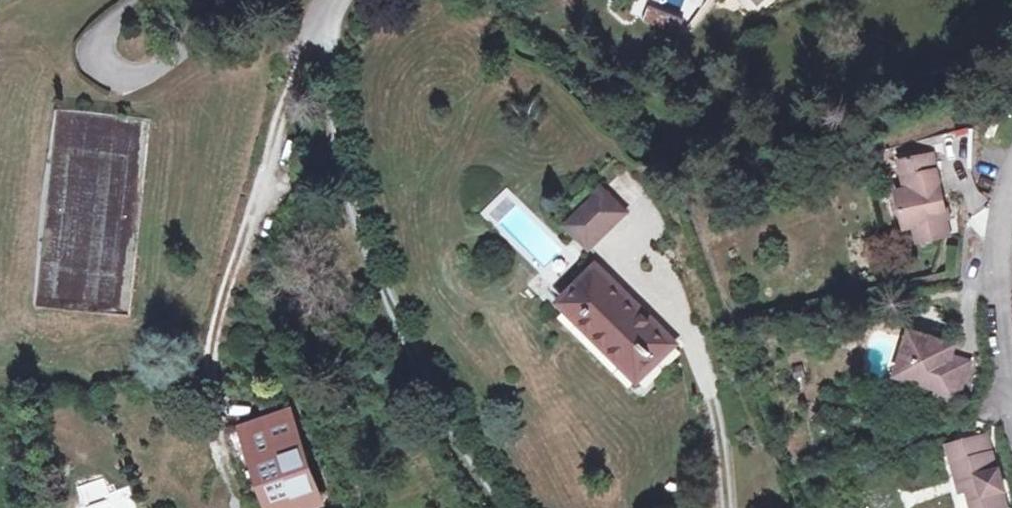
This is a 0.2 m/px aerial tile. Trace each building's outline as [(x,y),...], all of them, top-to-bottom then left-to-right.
[(650,4),(682,17),(689,0),(652,0),(650,4)] [(657,14),(653,28),(688,40),(693,26),(657,14)] [(958,240),(949,158),(913,161),(916,191),(909,192),(914,231),(921,231),(922,245),(958,240)] [(578,225),(597,250),(637,220),(618,195),(578,225)] [(602,269),(562,307),(634,384),(674,347),(602,269)] [(919,337),(905,379),(947,392),(943,403),(962,409),(976,366),(958,360),(961,350),(919,337)] [(273,418),(282,447),(252,456),(267,499),(270,507),(310,507),(324,503),(291,412),(273,418)] [(252,503),(267,499),(252,456),(282,447),(273,418),(228,434),(252,503)] [(977,507),(1010,507),(1007,494),(1011,493),(1007,472),(1001,472),(996,455),(979,459),(975,443),(952,448),(963,494),(973,492),(977,507)]
